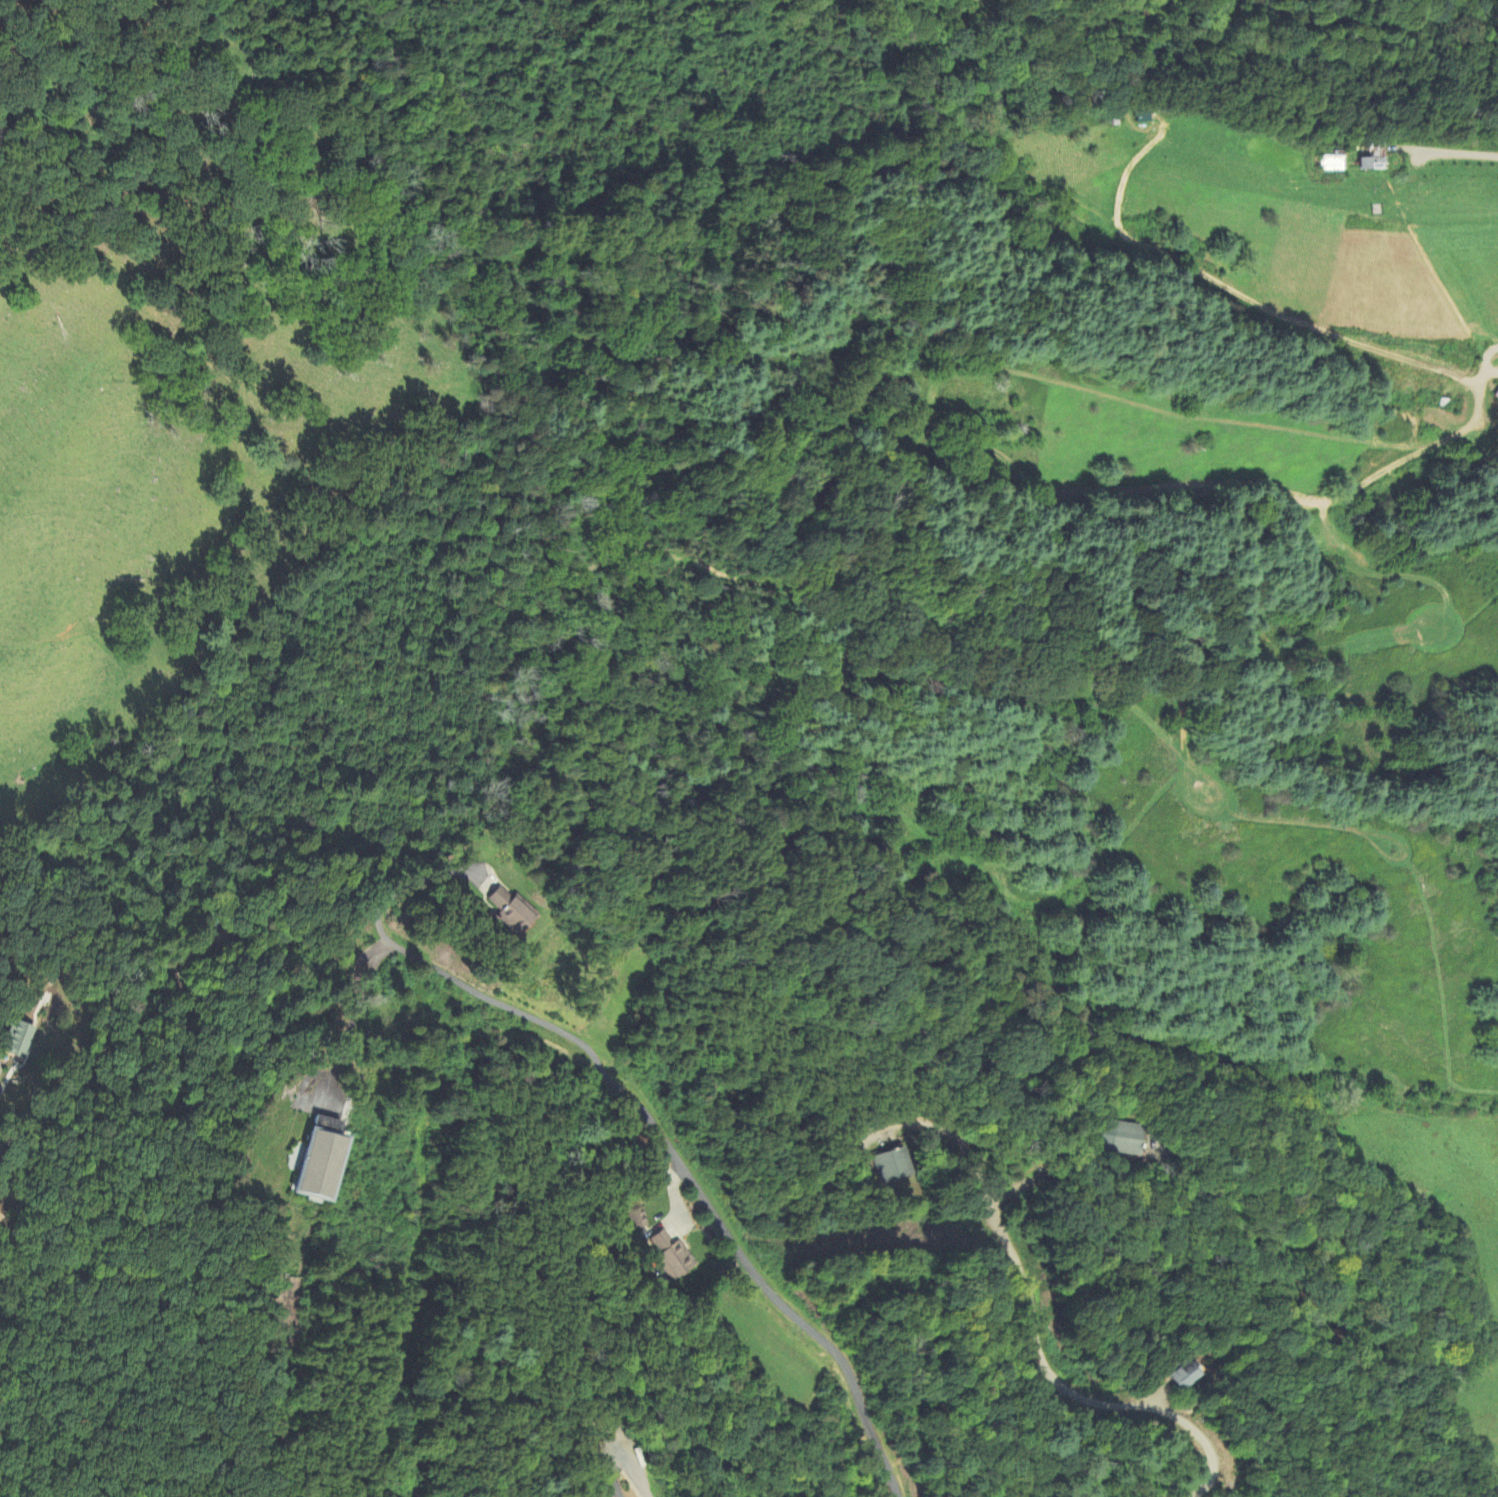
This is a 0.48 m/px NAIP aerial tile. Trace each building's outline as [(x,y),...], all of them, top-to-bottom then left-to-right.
[(484,898),(496,911),(493,914),(512,935),(535,914),(515,892),(509,897),(498,885),(484,898)] [(12,1019),(0,1049),(0,1051),(20,1059),(33,1028),(12,1019)] [(323,1202),(340,1137),(335,1136),(339,1123),(308,1115),(288,1194),(323,1202)] [(1138,1157),(1143,1127),(1103,1121),(1098,1150),(1138,1157)] [(909,1174),(898,1147),(870,1158),(881,1185),(909,1174)] [(627,1212),(630,1230),(647,1227),(645,1210),(627,1212)] [(672,1243),(662,1229),(646,1239),(657,1255),(647,1262),(664,1286),(695,1264),(678,1239),(672,1243)] [(1175,1393),(1198,1374),(1181,1355),(1159,1374),(1175,1393)]
